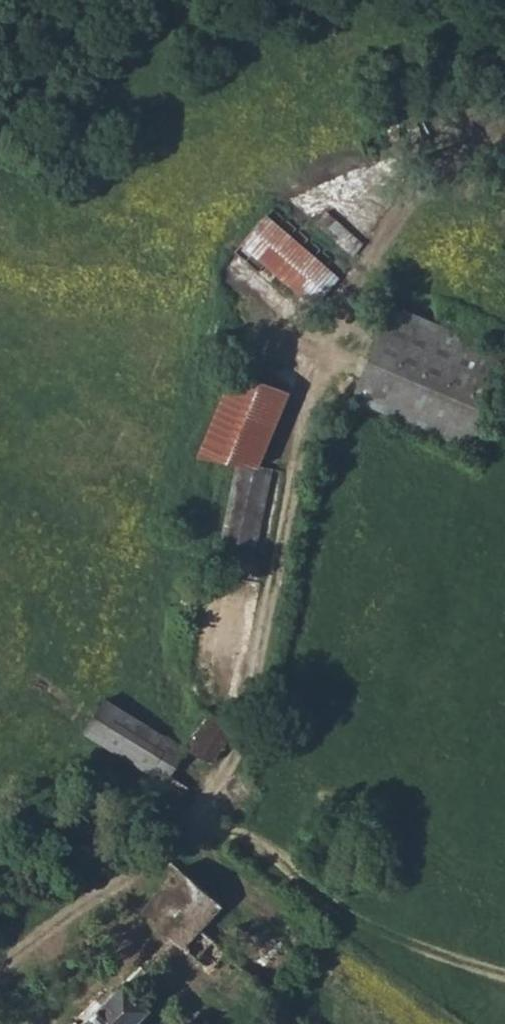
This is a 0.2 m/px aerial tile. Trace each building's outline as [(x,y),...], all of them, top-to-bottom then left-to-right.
[(264,203),(250,218),(233,234),(302,304),(334,272),(264,203)] [(324,209),(315,219),(349,254),(359,244),(324,209)] [(338,400),(466,456),(504,370),(504,365),(379,309),(338,400)] [(236,462),(219,554),(252,561),(270,468),(261,466),(275,387),(256,383),(260,364),(239,360),(235,378),(216,374),(201,454),(236,462)] [(106,697),(85,730),(166,782),(186,749),(106,697)] [(222,717),(225,704),(203,700),(202,709),(186,747),(215,760),(230,721),(222,717)] [(200,929),(221,906),(180,868),(143,908),(209,971),(226,953),(200,929)] [(246,970),(267,989),(298,953),(278,935),(276,936),(246,970)] [(82,1023),(137,1023),(135,1022),(148,1008),(123,983),(82,1023)]
